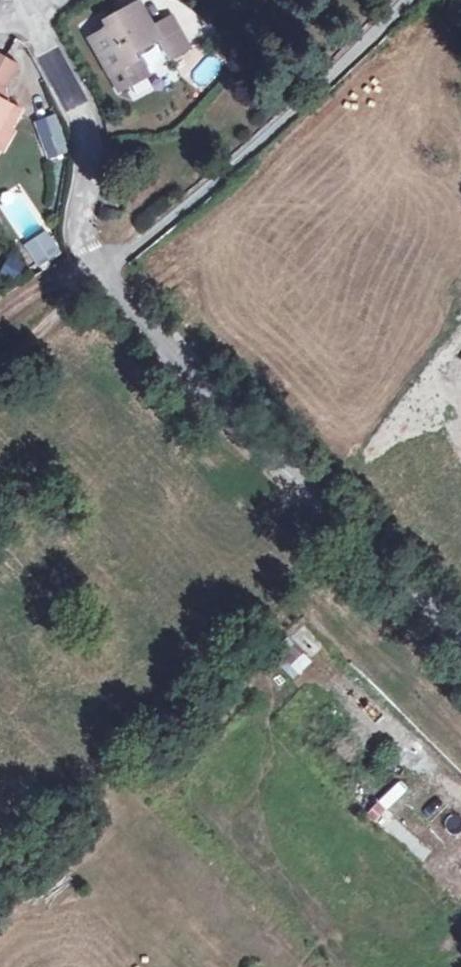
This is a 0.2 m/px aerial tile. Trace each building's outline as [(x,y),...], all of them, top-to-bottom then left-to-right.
[(153,27),(138,0),(137,0),(114,13),(118,21),(91,36),(111,72),(121,90),(148,75),(139,57),(135,51),(159,38),(153,27)] [(159,38),(170,58),(188,47),(172,17),(153,27),(159,38)] [(0,54),(0,129),(2,125),(10,129),(21,110),(8,103),(4,86),(17,63),(0,54)] [(54,113),(33,121),(47,159),(69,151),(54,113)] [(10,129),(2,125),(0,129),(0,148),(10,129)] [(270,654),(294,678),(312,660),(288,636),(270,654)]
